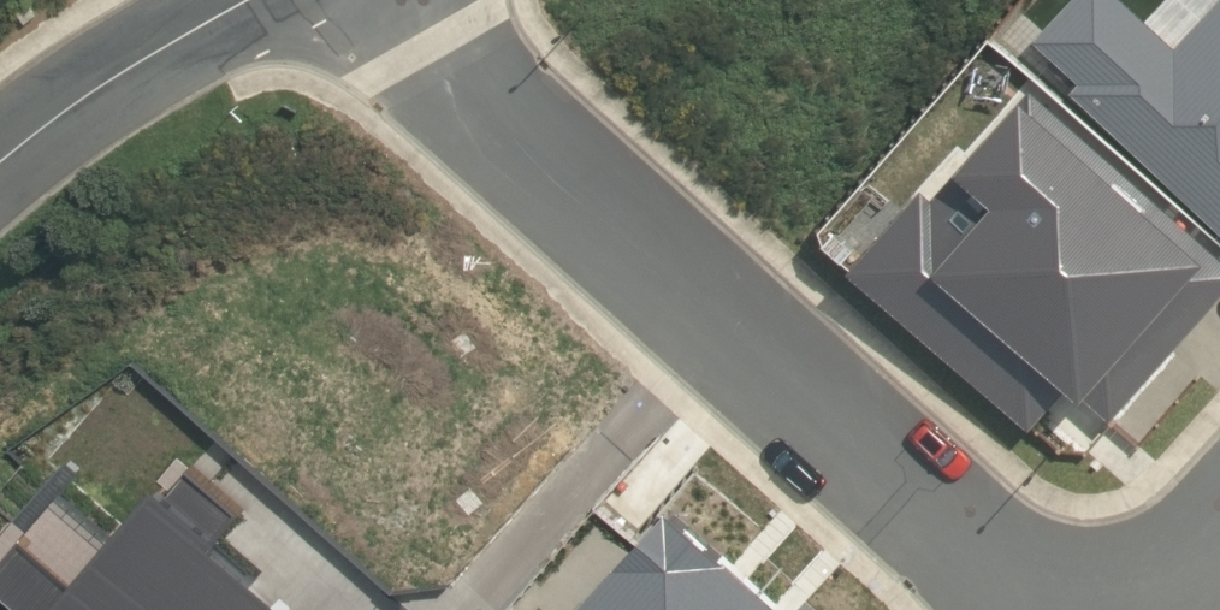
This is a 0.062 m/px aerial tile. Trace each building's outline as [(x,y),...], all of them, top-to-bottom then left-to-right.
[(1219,228),(1219,1),(1176,48),(1127,0),(1073,0),(1039,38),(1083,80),(1073,90),(1219,228)] [(1219,277),(1036,122),(955,218),(930,197),(866,273),(1046,424),(1083,381),(1111,405),(1219,277)] [(46,606),(51,609),(288,609),(299,597),(159,476),(46,606)]
